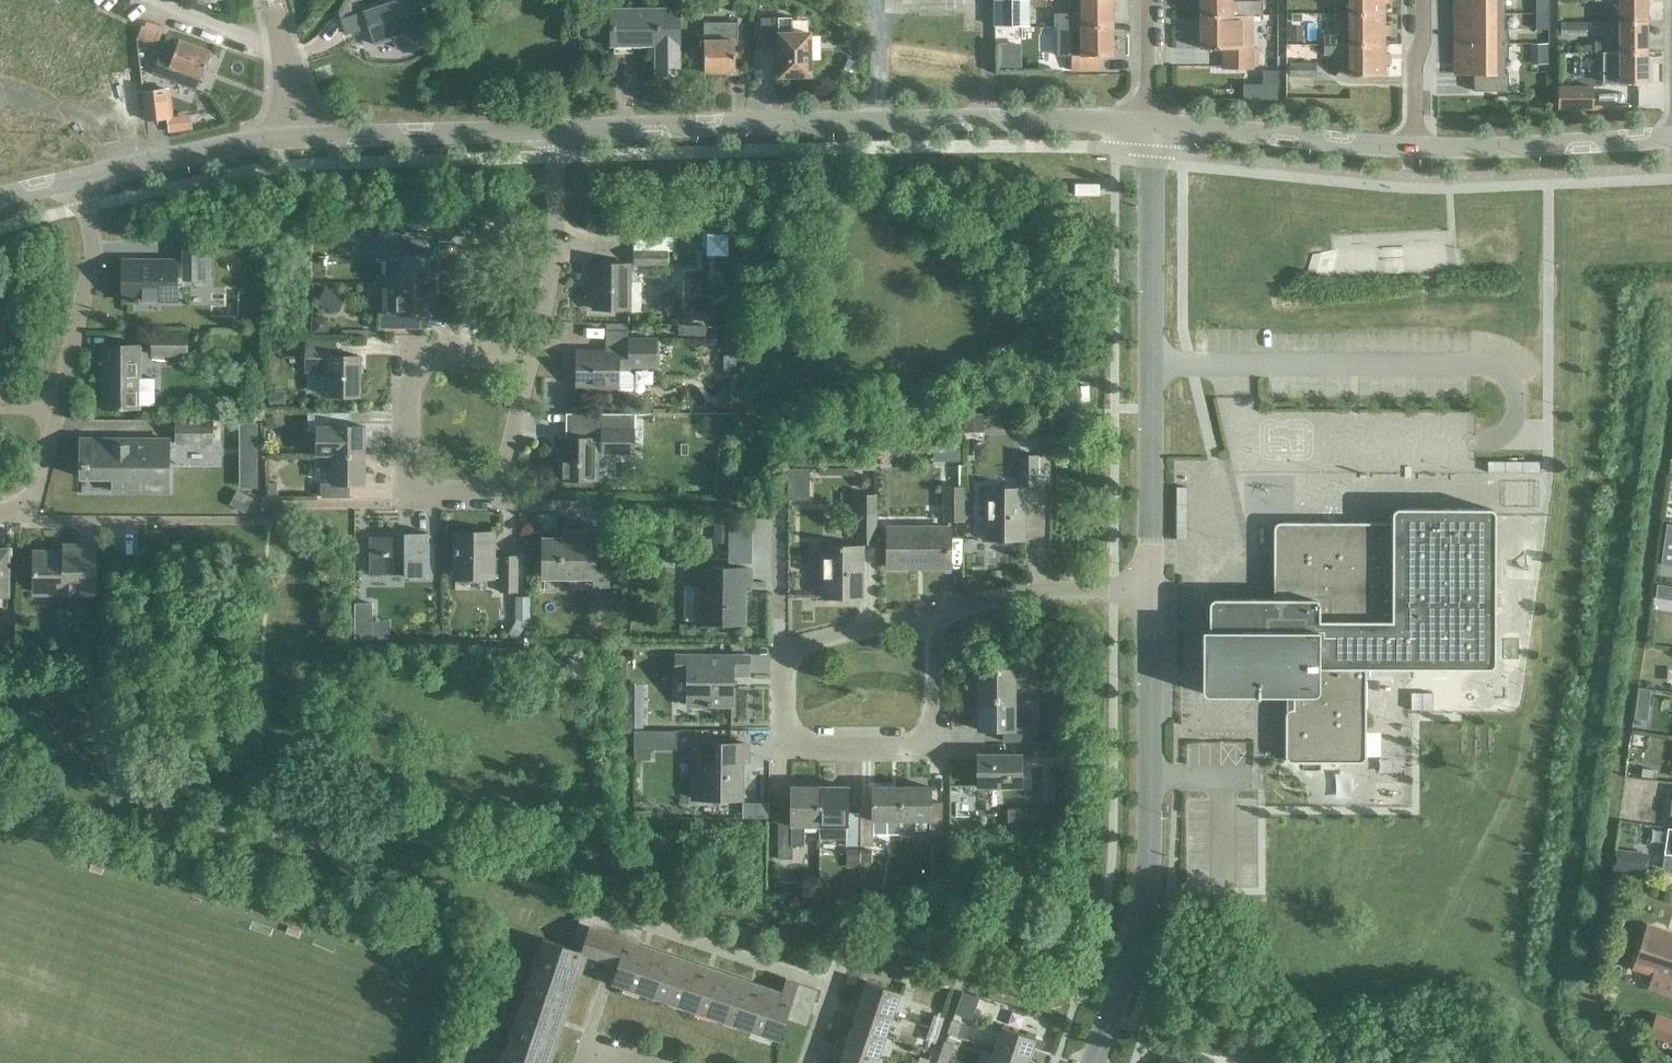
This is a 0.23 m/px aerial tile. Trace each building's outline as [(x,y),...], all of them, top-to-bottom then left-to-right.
[(341,20),(346,34),(369,26),(375,43),(391,38),(395,48),(430,37),(418,0),(400,0),(341,20)] [(993,27),(1007,27),(1027,27),(1027,0),(993,0),(993,27)] [(1054,15),(1054,27),(1054,28),(1056,28),(1070,27),(1081,27),(1112,27),(1112,0),(1081,0),(1081,14),(1054,15)] [(1200,16),(1231,16),(1247,16),(1261,16),(1262,16),(1262,2),(1231,2),(1231,0),(1199,0),(1200,16)] [(1349,15),(1384,15),(1384,5),(1389,5),(1389,0),(1348,0),(1349,15)] [(1505,0),(1455,0),(1455,4),(1457,4),(1457,16),(1503,16),(1503,0),(1505,0)] [(1548,0),(1535,0),(1535,14),(1549,14),(1548,0)] [(1593,1),(1618,1),(1618,22),(1647,22),(1647,0),(1593,0),(1593,1)] [(657,73),(677,73),(676,11),(612,12),(612,45),(657,44),(657,73)] [(1549,30),(1549,14),(1535,14),(1535,30),(1549,30)] [(1349,15),(1337,15),(1338,35),(1340,35),(1340,45),(1349,45),(1384,45),(1384,37),(1389,37),(1389,26),(1384,26),(1384,15),(1349,15)] [(1231,16),(1200,16),(1200,50),(1222,50),(1222,67),(1253,67),(1253,48),(1247,48),(1231,48),(1231,16)] [(1503,32),(1503,16),(1457,16),(1457,29),(1455,29),(1455,46),(1505,46),(1505,32),(1503,32)] [(778,77),(809,76),(809,33),(791,34),(790,18),(760,18),(760,49),(778,49),(778,77)] [(1586,22),(1560,23),(1560,36),(1586,36),(1586,22)] [(1593,45),(1593,52),(1609,52),(1609,53),(1619,53),(1647,52),(1647,22),(1618,22),(1619,40),(1612,40),(1609,42),(1593,43),(1593,45)] [(737,42),(737,23),(703,23),(704,72),(734,72),(734,42),(737,42)] [(158,45),(162,34),(142,26),(138,38),(158,45)] [(1070,27),(1056,28),(1057,56),(1071,56),(1071,72),(1099,71),(1098,57),(1113,57),(1112,27),(1081,27),(1070,27)] [(1300,27),(1288,27),(1288,41),(1300,41),(1300,27)] [(1325,35),(1325,46),(1340,46),(1340,35),(1325,35)] [(167,36),(152,75),(195,91),(210,52),(167,36)] [(1015,45),(996,45),(996,68),(1015,68),(1015,45)] [(1384,45),(1349,45),(1349,77),(1384,77),(1384,66),(1389,66),(1389,55),(1384,55),(1384,45)] [(1325,46),(1325,56),(1340,56),(1340,46),(1325,46)] [(1505,60),(1505,46),(1455,46),(1455,63),(1457,63),(1457,75),(1473,75),(1473,91),(1506,91),(1506,75),(1503,75),(1503,60),(1505,60)] [(1609,53),(1602,53),(1602,84),(1619,83),(1647,83),(1647,52),(1619,53),(1609,53)] [(1290,77),(1316,77),(1316,63),(1290,63),(1290,77)] [(163,87),(144,89),(148,121),(167,119),(167,117),(163,87)] [(1592,109),(1592,87),(1557,87),(1557,109),(1592,109)] [(190,115),(167,117),(167,119),(168,133),(192,131),(190,115)] [(1098,185),(1074,184),(1074,195),(1098,195),(1098,185)] [(373,231),(359,231),(359,248),(373,249),(373,231)] [(386,283),(434,283),(433,253),(409,253),(409,239),(379,239),(379,253),(396,252),(396,282),(386,282),(386,283)] [(176,278),(209,278),(209,245),(183,245),(183,260),(123,260),(123,299),(176,299),(176,278)] [(666,266),(666,252),(633,251),(633,266),(666,266)] [(628,310),(628,265),(593,265),(593,310),(628,310)] [(434,283),(386,283),(387,313),(379,313),(379,327),(421,327),(421,314),(434,314),(434,283)] [(344,294),(323,285),(316,301),(338,310),(344,294)] [(709,303),(688,303),(688,321),(708,321),(709,303)] [(315,315),(312,315),(313,330),(315,330),(329,330),(329,315),(315,315)] [(704,326),(678,326),(678,336),(704,336),(704,326)] [(187,354),(187,333),(152,333),(152,354),(187,354)] [(627,352),(618,352),(577,351),(576,386),(617,387),(617,391),(633,392),(633,375),(628,371),(628,367),(656,368),(656,340),(628,339),(627,352)] [(360,395),(360,356),(333,356),(334,342),(305,342),(305,372),(327,372),(327,395),(360,395)] [(138,377),(139,345),(104,345),(103,406),(138,407),(138,402),(154,402),(154,377),(138,377)] [(281,391),(266,395),(271,410),(285,406),(281,391)] [(364,455),(364,425),(349,425),(349,412),(308,412),(308,431),(316,431),(316,454),(364,455)] [(280,413),(264,419),(269,430),(284,424),(280,413)] [(983,414),(964,414),(964,433),(984,433),(983,414)] [(211,441),(212,422),(177,422),(177,441),(211,441)] [(255,424),(239,424),(240,487),(256,487),(255,424)] [(600,439),(561,438),(560,479),(595,479),(595,453),(633,453),(633,426),(600,426),(600,439)] [(168,491),(169,439),(82,438),(81,476),(114,476),(114,490),(168,491)] [(958,447),(945,447),(945,461),(958,461),(958,447)] [(364,484),(364,455),(316,454),(315,454),(315,466),(330,466),(330,483),(320,483),(320,497),(349,497),(349,484),(364,484)] [(1019,456),(1019,484),(1035,484),(1036,456),(1019,456)] [(860,475),(856,479),(856,485),(860,489),(866,489),(870,485),(870,479),(866,475),(860,475)] [(717,478),(715,493),(732,494),(733,479),(717,478)] [(278,484),(266,484),(266,496),(278,496),(278,484)] [(235,488),(228,502),(243,510),(250,496),(235,488)] [(962,521),(962,488),(944,488),(944,521),(962,521)] [(1022,540),(1022,489),(983,489),(983,539),(1022,540)] [(857,495),(857,542),(874,542),(874,495),(857,495)] [(1202,671),(1202,673),(1202,689),(1202,692),(1203,693),(1204,695),(1206,696),(1208,696),(1292,696),(1292,710),(1290,710),(1287,711),(1286,713),(1285,715),(1284,717),(1284,756),(1285,758),(1286,760),(1287,761),(1289,762),(1291,763),(1358,763),(1360,763),(1362,761),(1364,760),(1365,758),(1365,755),(1365,669),(1488,669),(1490,669),(1492,668),(1493,666),(1494,665),(1494,663),(1495,516),(1494,514),(1493,512),(1492,510),(1490,509),(1488,509),(1398,509),(1396,509),(1394,510),(1393,512),(1392,514),(1391,516),(1391,523),(1280,523),(1278,523),(1276,524),(1274,526),(1273,528),(1273,530),(1273,599),(1273,606),(1255,606),(1255,604),(1254,602),(1253,601),(1251,600),(1249,600),(1215,599),(1213,599),(1211,600),(1210,602),(1209,604),(1208,606),(1208,632),(1208,666),(1206,667),(1204,668),(1203,669),(1202,671)] [(729,518),(714,518),(714,544),(728,544),(729,518)] [(948,567),(948,528),(887,528),(887,567),(948,567)] [(427,576),(427,532),(403,532),(403,537),(370,537),(370,572),(403,572),(403,576),(427,576)] [(515,590),(515,556),(491,556),(491,533),(453,532),(453,577),(500,577),(499,590),(515,590)] [(608,585),(608,552),(593,552),(594,534),(576,533),(576,540),(542,539),(541,577),(593,577),(593,584),(608,585)] [(94,586),(94,545),(64,545),(64,551),(33,551),(33,592),(79,592),(79,586),(94,586)] [(821,597),(861,597),(860,547),(821,547),(821,597)] [(747,586),(747,568),(695,568),(695,586),(704,586),(704,624),(741,624),(742,586),(747,586)] [(1655,599),(1671,601),(1671,591),(1671,587),(1657,585),(1655,599)] [(617,591),(606,591),(606,601),(617,601),(617,591)] [(514,618),(529,618),(529,596),(514,596),(514,618)] [(372,604),(354,604),(354,639),(372,640),(372,604)] [(514,621),(507,632),(516,639),(524,626),(529,629),(529,618),(514,618),(514,621)] [(731,675),(746,674),(746,657),(675,656),(675,674),(687,674),(687,706),(731,706),(731,675)] [(977,669),(977,699),(1014,699),(1014,671),(1031,671),(1032,657),(1001,657),(1001,669),(977,669)] [(1638,688),(1636,702),(1648,703),(1650,690),(1638,688)] [(1432,693),(1410,693),(1410,711),(1432,711),(1432,693)] [(1014,699),(977,699),(976,730),(1002,730),(1002,741),(1032,741),(1032,726),(1014,726),(1014,699)] [(642,711),(622,711),(622,728),(642,728),(642,711)] [(1065,727),(1049,727),(1049,739),(1065,739),(1065,727)] [(637,732),(633,732),(633,760),(636,761),(649,761),(650,750),(650,732),(637,732)] [(1632,738),(1631,747),(1640,748),(1642,739),(1632,738)] [(1064,757),(1064,742),(1034,742),(1034,757),(1064,757)] [(746,761),(746,744),(693,744),(693,760),(702,761),(702,799),(739,799),(739,761),(746,761)] [(977,786),(1020,786),(1020,755),(977,755),(977,786)] [(1643,770),(1641,779),(1656,781),(1658,772),(1643,770)] [(818,827),(818,787),(791,786),(790,814),(777,814),(777,846),(777,859),(791,860),(791,846),(803,846),(803,831),(802,831),(802,827),(818,827)] [(847,787),(818,787),(818,827),(818,839),(846,839),(846,846),(860,846),(860,814),(846,814),(847,787)] [(872,802),(860,802),(860,814),(860,846),(872,847),(872,835),(901,835),(901,787),(872,787),(872,802)] [(929,787),(901,787),(901,835),(911,835),(911,821),(929,821),(929,835),(941,835),(942,802),(929,802),(929,787)] [(1025,810),(1007,811),(1007,830),(1026,830),(1025,810)] [(1662,869),(1671,870),(1671,829),(1667,828),(1665,841),(1662,869)] [(1645,878),(1648,852),(1630,849),(1627,876),(1645,878)] [(860,850),(847,850),(846,868),(859,869),(860,850)] [(871,850),(860,850),(860,863),(871,863),(871,850)] [(941,878),(929,878),(929,895),(941,895),(946,895),(946,878),(941,878)] [(793,882),(777,882),(777,894),(793,894),(793,882)] [(584,924),(588,912),(582,910),(578,922),(584,924)] [(584,924),(590,926),(594,914),(588,912),(584,924)] [(596,928),(600,916),(594,914),(590,926),(596,928)] [(596,928),(602,930),(606,918),(600,916),(596,928)] [(602,930),(608,932),(612,920),(606,918),(602,930)] [(608,932),(614,934),(618,922),(612,920),(608,932)] [(614,934),(620,936),(624,924),(618,922),(614,934)] [(620,936),(626,938),(630,926),(624,924),(620,936)] [(626,938),(632,941),(636,928),(630,926),(626,938)] [(632,941),(638,943),(642,930),(636,928),(632,941)] [(1664,935),(1661,930),(1656,928),(1650,931),(1646,929),(1633,967),(1671,979),(1671,938),(1664,935)] [(573,936),(586,941),(588,935),(575,930),(573,936)] [(571,942),(584,947),(586,941),(573,936),(571,942)] [(569,948),(542,939),(533,967),(572,980),(582,953),(569,948)] [(569,948),(582,953),(584,947),(571,942),(569,948)] [(624,944),(617,965),(611,984),(639,993),(652,954),(636,948),(624,944)] [(652,954),(639,993),(667,1003),(680,964),(652,954)] [(708,973),(680,964),(667,1003),(695,1012),(708,973)] [(533,967),(524,995),(563,1008),(572,980),(533,967)] [(708,973),(695,1012),(723,1022),(736,983),(708,973)] [(857,1003),(891,1015),(899,993),(865,981),(859,997),(851,994),(848,1002),(856,1004),(857,1003)] [(736,983),(723,1022),(751,1031),(764,993),(736,983)] [(804,987),(797,984),(793,996),(800,999),(804,987)] [(810,989),(804,987),(800,999),(806,1001),(810,989)] [(817,991),(810,989),(806,1001),(812,1003),(817,991)] [(962,991),(955,1011),(970,1016),(976,996),(962,991)] [(778,998),(764,993),(751,1031),(779,1041),(786,1019),(790,1008),(792,1002),(778,998)] [(524,995),(514,1023),(553,1036),(563,1008),(524,995)] [(857,1003),(856,1004),(852,1018),(844,1015),(841,1022),(849,1025),(849,1024),(884,1036),(891,1015),(857,1003)] [(792,1022),(796,1010),(790,1008),(786,1019),(792,1022)] [(803,1012),(796,1010),(792,1022),(798,1024),(803,1012)] [(809,1014),(803,1012),(798,1024),(805,1026),(809,1014)] [(1655,1014),(1647,1036),(1671,1044),(1671,1019),(1655,1014)] [(934,1015),(930,1028),(939,1032),(944,1018),(934,1015)] [(947,1034),(957,1038),(961,1025),(952,1021),(947,1034)] [(505,1051),(540,1062),(544,1062),(553,1036),(514,1023),(505,1051)] [(849,1024),(849,1025),(845,1038),(837,1036),(834,1043),(842,1046),(843,1045),(877,1057),(884,1036),(849,1024)] [(1001,1027),(993,1050),(1027,1061),(1028,1060),(1032,1047),(1041,1050),(1044,1042),(1035,1039),(1001,1027)] [(939,1032),(930,1028),(925,1041),(935,1045),(939,1032)] [(945,1042),(940,1055),(950,1059),(954,1046),(945,1042)] [(842,1046),(838,1060),(829,1058),(827,1062),(874,1062),(877,1057),(843,1045),(842,1046)] [(993,1050),(989,1062),(1036,1062),(1028,1060),(1027,1061),(993,1050)] [(505,1051),(501,1062),(540,1062),(505,1051)]
